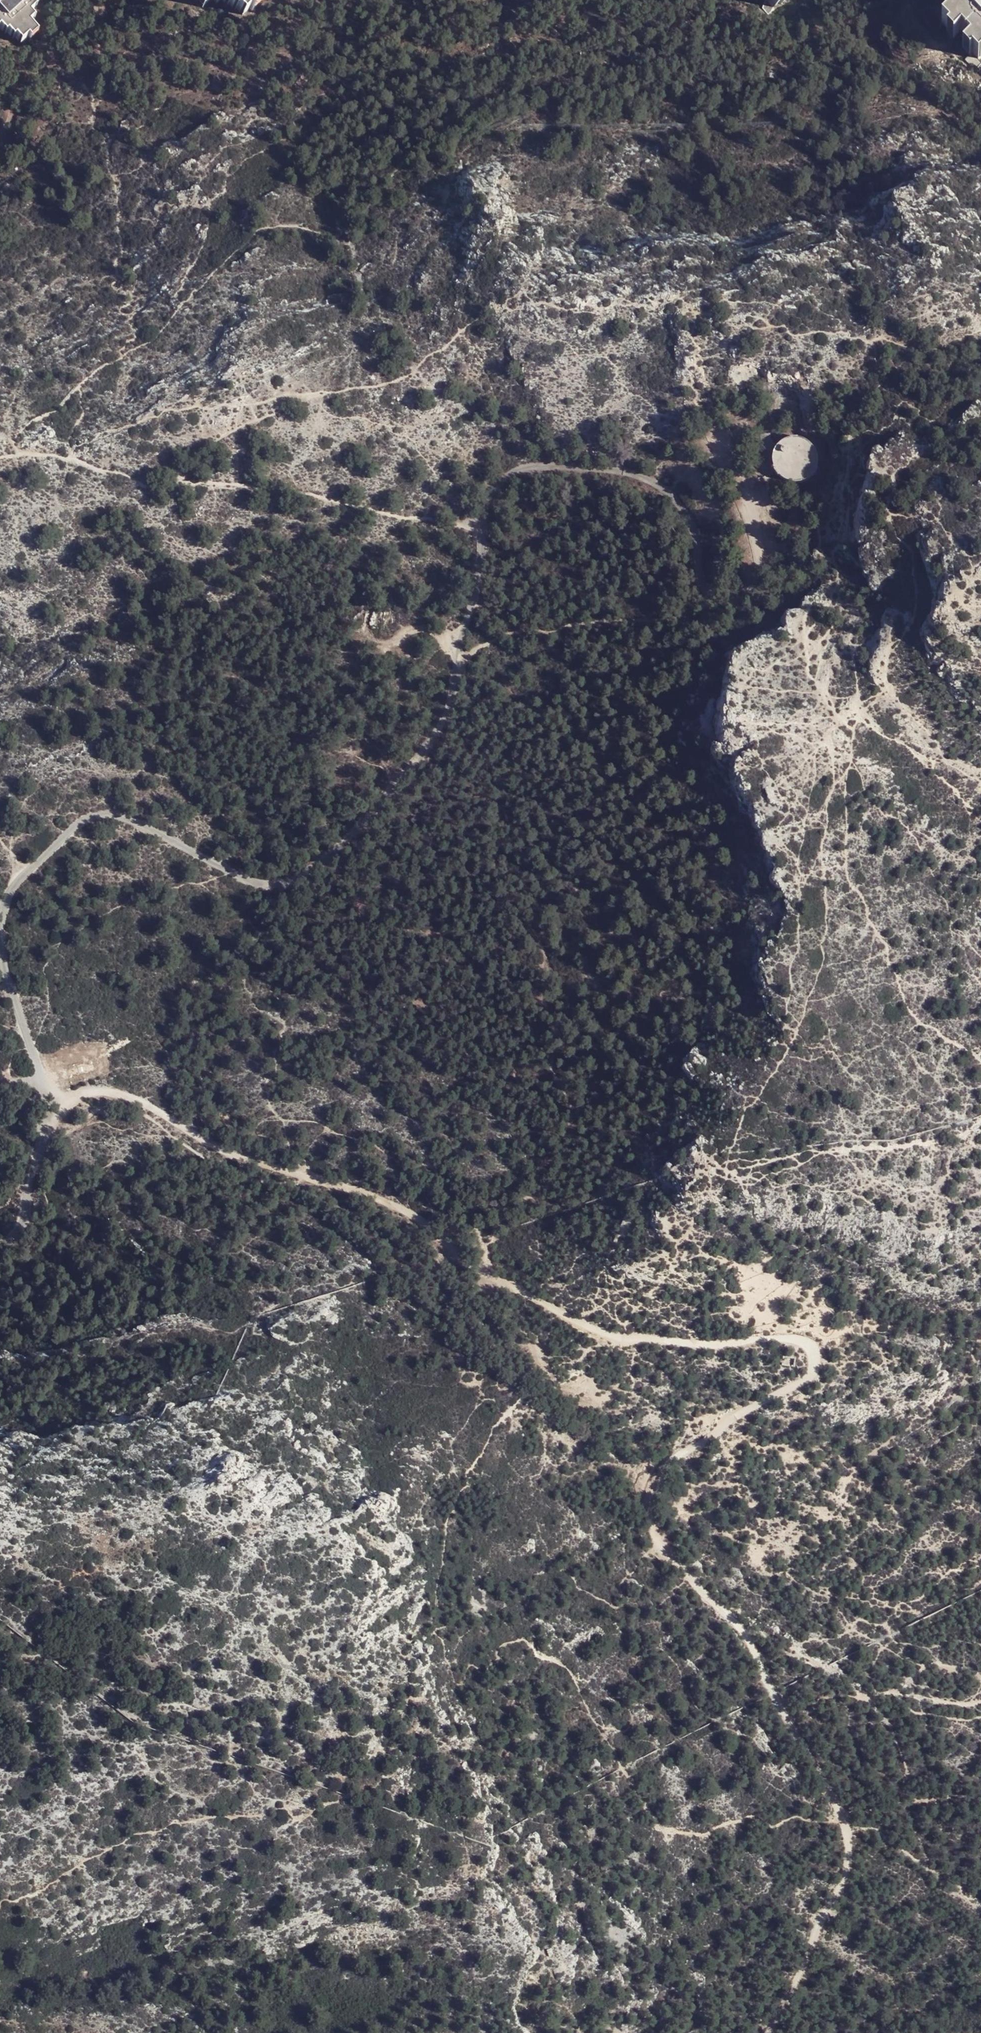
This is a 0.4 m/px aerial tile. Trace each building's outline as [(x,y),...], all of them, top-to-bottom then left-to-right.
[(2,27),(7,34),(10,32),(15,38),(18,36),(23,42),(29,35),(32,39),(38,32),(31,23),(35,18),(31,13),(37,7),(35,5),(41,0),(0,0),(0,29),(2,27)] [(229,5),(232,3),(237,9),(240,8),(245,13),(252,6),(255,9),(261,4),(258,0),(225,0),(229,5)] [(965,46),(972,53),(975,51),(980,57),(980,56),(980,0),(959,0),(961,1),(952,7),(954,9),(943,21),(950,28),(948,31),(955,36),(962,30),(971,39),(965,46)] [(765,434),(768,456),(772,457),(773,453),(773,451),(775,448),(777,445),(776,443),(774,442),(773,442),(771,440),(770,437),(770,434),(765,434)]
